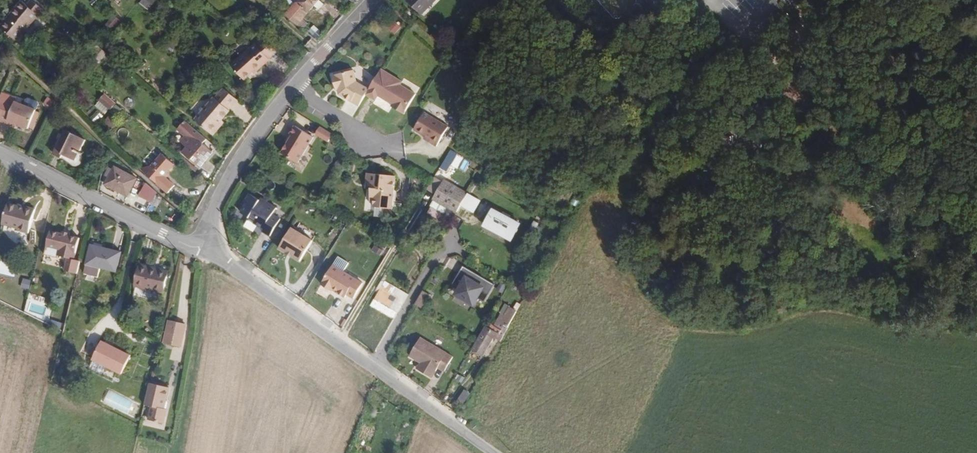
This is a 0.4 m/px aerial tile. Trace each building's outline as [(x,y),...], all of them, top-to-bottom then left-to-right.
[(17,41),(43,9),(32,0),(31,0),(27,5),(22,1),(11,13),(12,14),(1,28),(17,41)] [(98,13),(104,8),(97,0),(96,0),(91,4),(98,13)] [(282,8),(288,13),(285,16),(297,25),(319,0),(289,0),(282,8)] [(422,14),(434,2),(433,1),(434,0),(407,0),(422,14)] [(102,26),(108,30),(115,22),(110,16),(102,26)] [(388,31),(394,36),(402,27),(396,22),(388,31)] [(319,40),(324,34),(319,30),(314,36),(319,40)] [(264,38),(257,45),(269,58),(277,52),(264,38)] [(258,70),(270,59),(257,45),(256,44),(231,65),(244,79),(256,69),(258,70)] [(404,81),(383,68),(371,89),(368,94),(377,99),(380,94),(395,103),(394,106),(406,113),(418,93),(402,84),(404,81)] [(368,94),(371,89),(358,81),(355,70),(334,76),(337,86),(339,86),(340,90),(341,94),(361,106),(368,94)] [(237,100),(224,88),(215,98),(214,97),(195,120),(213,135),(220,126),(218,124),(222,120),(230,110),(229,109),(237,100)] [(111,110),(116,104),(105,94),(99,100),(111,110)] [(8,99),(6,102),(1,117),(0,118),(0,121),(7,123),(8,121),(16,124),(29,129),(36,110),(8,99)] [(430,141),(438,145),(450,126),(426,111),(415,129),(427,136),(431,138),(430,141)] [(284,153),(301,163),(316,137),(297,126),(292,134),(295,136),(291,142),(284,153)] [(322,126),(318,134),(331,141),(335,134),(322,126)] [(79,153),(85,140),(65,130),(54,154),(62,158),(63,154),(75,160),(79,153)] [(200,167),(213,152),(196,138),(183,152),(200,167)] [(462,157),(451,150),(440,168),(447,172),(454,159),(459,162),(462,157)] [(82,158),(82,154),(79,153),(75,160),(63,154),(62,158),(64,159),(73,166),(75,166),(78,165),(80,164),(81,163),(82,160),(82,158)] [(141,169),(168,193),(175,186),(166,178),(164,176),(167,172),(174,164),(162,154),(152,166),(142,168),(141,169)] [(115,166),(105,184),(128,196),(137,178),(115,166)] [(397,174),(369,171),(368,181),(369,181),(373,182),(373,187),(371,199),(376,200),(375,205),(376,205),(385,206),(393,207),(397,174)] [(442,183),(434,178),(428,189),(436,193),(442,183)] [(467,194),(444,180),(442,183),(436,193),(433,199),(434,199),(448,207),(456,212),(467,194)] [(157,192),(147,183),(139,196),(151,202),(157,192)] [(265,230),(273,235),(283,218),(275,214),(279,207),(263,197),(262,199),(252,193),(247,201),(249,203),(244,212),(252,217),(251,218),(266,228),(265,230)] [(468,193),(461,205),(473,213),(480,201),(468,193)] [(434,199),(430,206),(444,214),(448,207),(434,199)] [(29,233),(36,209),(25,206),(24,208),(8,203),(3,223),(19,227),(18,230),(29,233)] [(376,205),(375,215),(384,216),(385,206),(376,205)] [(513,233),(519,223),(496,210),(488,223),(505,232),(507,229),(513,233)] [(295,226),(283,246),(304,259),(316,239),(295,226)] [(74,259),(80,238),(69,236),(62,234),(51,231),(45,255),(58,258),(57,260),(67,263),(64,275),(76,278),(81,261),(74,259)] [(116,272),(121,252),(91,244),(86,264),(101,268),(116,272)] [(335,263),(346,269),(351,261),(340,254),(335,263)] [(349,292),(356,296),(365,281),(346,269),(335,263),(324,282),(334,288),(336,286),(341,288),(339,290),(348,295),(349,292)] [(101,268),(86,264),(84,273),(98,277),(101,268)] [(453,282),(461,286),(467,275),(472,278),(476,271),(464,264),(453,282)] [(140,265),(135,286),(163,292),(168,273),(156,270),(156,268),(140,265)] [(461,286),(457,293),(474,302),(477,296),(485,300),(495,283),(476,271),(472,278),(467,275),(461,286)] [(393,319),(408,294),(385,280),(384,282),(380,289),(370,305),(393,319)] [(507,287),(501,284),(497,290),(503,294),(507,287)] [(501,313),(505,315),(509,307),(506,305),(501,313)] [(517,311),(509,307),(505,315),(501,313),(494,325),(498,328),(495,333),(496,333),(493,337),(500,341),(509,326),(508,326),(517,311)] [(170,320),(165,343),(181,347),(185,326),(185,324),(170,320)] [(489,328),(485,326),(472,349),(483,355),(493,337),(496,333),(495,333),(498,328),(494,325),(494,326),(491,324),(489,328)] [(419,367),(433,376),(440,365),(446,369),(454,355),(421,336),(411,354),(423,361),(419,367)] [(121,374),(131,355),(102,341),(92,359),(121,374)] [(150,383),(143,410),(151,412),(149,420),(163,423),(167,409),(164,409),(166,400),(169,388),(150,383)] [(129,410),(133,402),(125,397),(125,396),(112,389),(107,398),(129,410)] [(464,392),(458,402),(464,405),(469,395),(464,392)]
